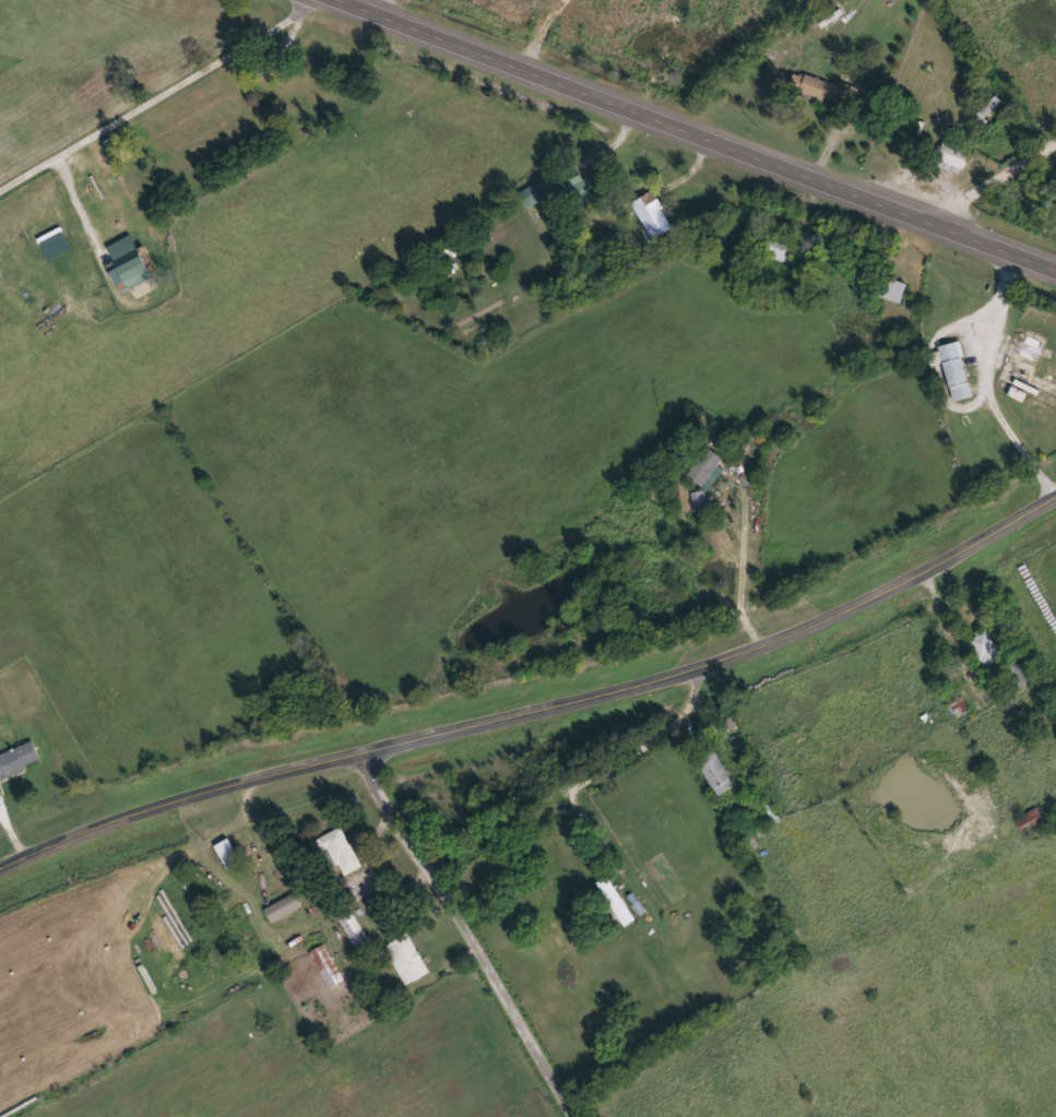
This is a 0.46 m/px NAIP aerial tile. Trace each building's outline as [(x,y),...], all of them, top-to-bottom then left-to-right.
[(665,16),(678,16),(678,27),(665,27),(665,16)] [(852,110),(800,92),(807,73),(858,92),(852,110)] [(954,171),(954,167),(966,170),(971,151),(958,147),(959,140),(946,137),(938,167),(954,171)] [(581,207),(596,199),(583,174),(569,182),(581,207)] [(543,200),(526,207),(519,192),(535,185),(543,200)] [(673,229),(652,241),(631,203),(652,191),(673,229)] [(49,260),(73,251),(64,228),(40,238),(49,260)] [(114,245),(138,233),(158,274),(127,290),(115,265),(122,261),(114,245)] [(798,249),(791,266),(762,254),(771,237),(798,249)] [(899,305),(874,295),(880,275),(905,284),(899,305)] [(976,399),(956,404),(941,348),(962,343),(976,399)] [(724,471),(707,492),(686,475),(708,448),(723,461),(719,465),(724,471)] [(692,494),(705,492),(705,510),(693,511),(692,494)] [(968,641),(985,631),(1002,659),(985,669),(968,641)] [(1033,682),(1018,658),(1007,665),(1021,689),(1033,682)] [(953,703),(958,717),(971,712),(966,698),(953,703)] [(41,761),(0,778),(0,754),(33,740),(41,761)] [(698,759),(715,749),(737,787),(719,797),(698,759)] [(1045,823),(1024,836),(1015,821),(1035,808),(1045,823)] [(328,849),(318,854),(311,843),(341,827),(361,867),(342,877),(328,849)] [(227,870),(213,845),(227,837),(240,863),(227,870)] [(626,928),(597,883),(608,877),(637,920),(626,928)] [(264,910),(295,893),(302,907),(272,924),(264,910)] [(337,919),(351,912),(372,947),(359,954),(337,919)] [(405,986),(383,947),(406,934),(428,973),(405,986)] [(328,989),(309,952),(325,944),(344,982),(328,989)]
